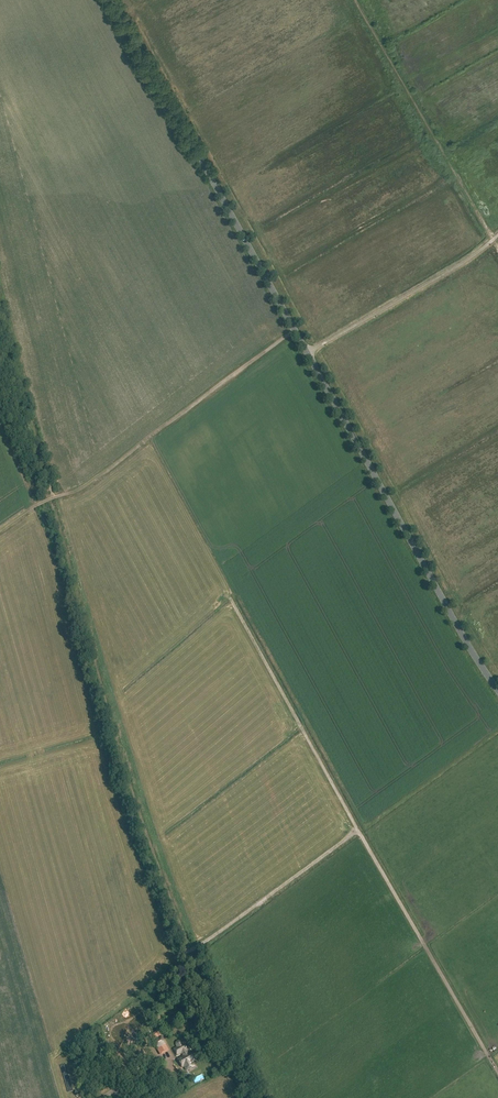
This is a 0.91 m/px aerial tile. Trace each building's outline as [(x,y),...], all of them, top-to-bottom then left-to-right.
[(157,1032),(151,1036),(154,1042),(153,1043),(157,1049),(158,1049),(164,1045),(165,1044),(162,1038),(161,1038),(157,1032)] [(177,1047),(174,1049),(177,1056),(182,1053),(184,1056),(177,1059),(182,1067),(184,1066),(187,1071),(190,1069),(194,1067),(192,1062),(193,1061),(192,1060),(194,1059),(190,1052),(188,1053),(186,1050),(187,1050),(184,1043),(183,1044),(182,1042),(180,1041),(178,1041),(176,1043),(176,1045),(177,1047)]
